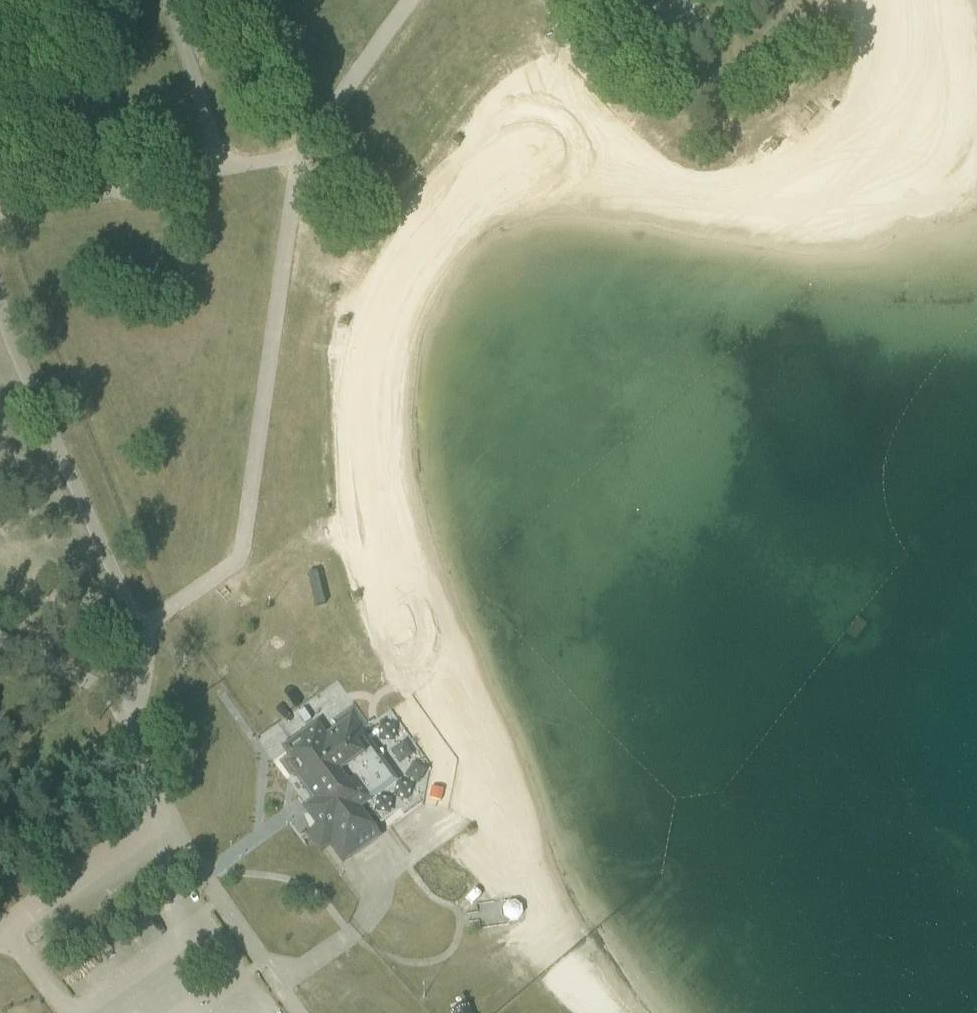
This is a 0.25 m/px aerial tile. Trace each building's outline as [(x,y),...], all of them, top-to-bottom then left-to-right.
[(651,8),(661,0),(644,0),(651,8)] [(397,782),(360,731),(369,724),(353,703),(331,719),(337,728),(327,735),(318,722),(297,738),(302,745),(283,758),(281,755),(272,762),(286,780),(295,774),(327,818),(308,832),(316,844),(326,837),(344,861),(361,849),(380,835),(378,832),(360,808),(397,782)]
